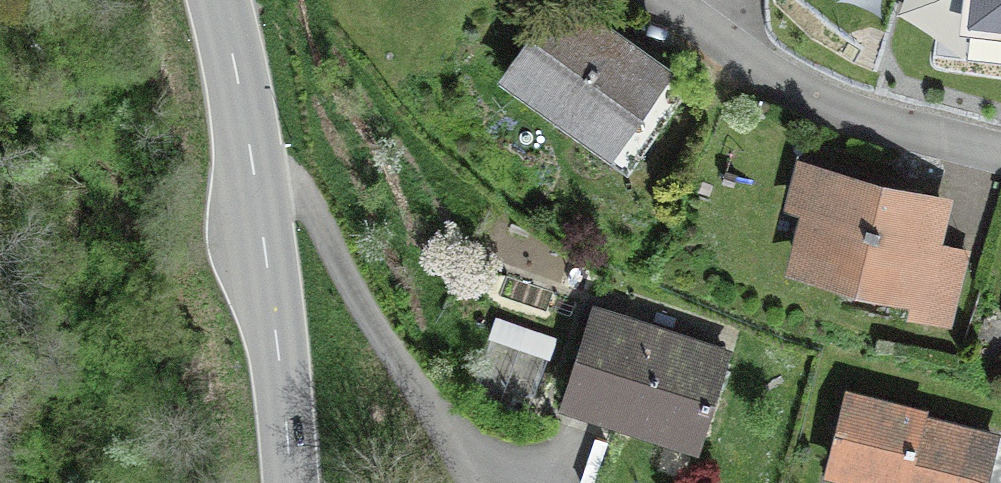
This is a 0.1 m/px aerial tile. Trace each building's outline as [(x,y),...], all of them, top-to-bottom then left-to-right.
[(969,22),(1000,26),(1000,0),(971,0),(969,22)] [(502,74),(605,147),(631,166),(683,94),(554,1),(502,74)] [(797,270),(911,299),(935,204),(821,175),(797,270)] [(588,315),(560,401),(695,445),(723,358),(588,315)] [(989,440),(920,423),(922,417),(849,399),(831,472),(869,482),(978,482),(989,440)]
